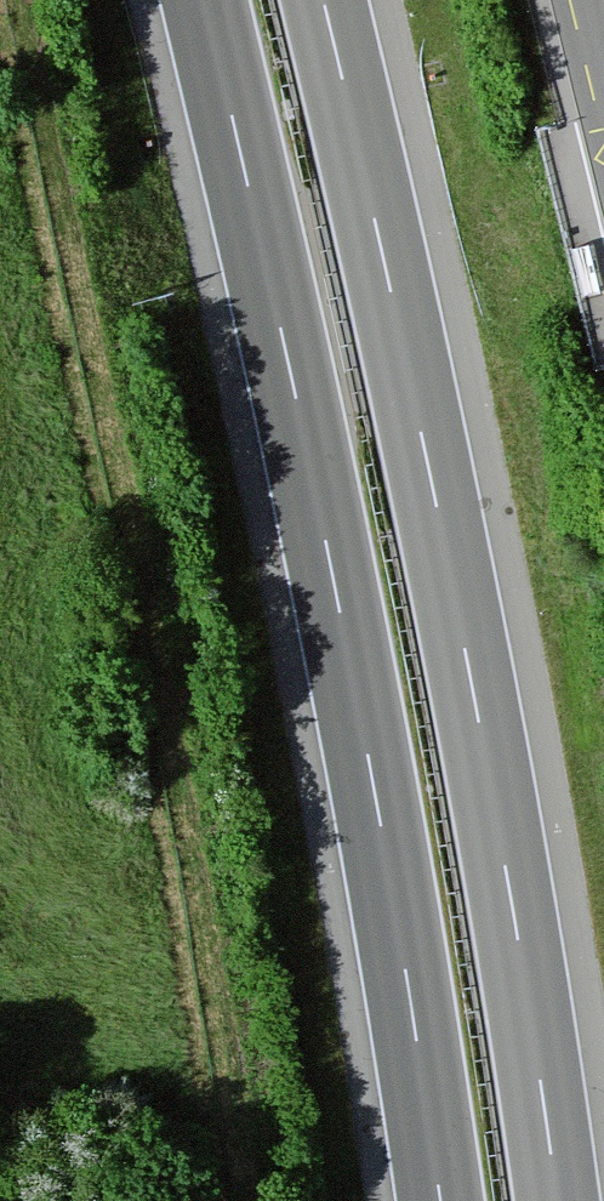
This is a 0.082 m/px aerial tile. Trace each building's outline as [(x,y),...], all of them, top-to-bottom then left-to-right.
[(602,298),(590,246),(571,250),(584,302),(602,298)]
